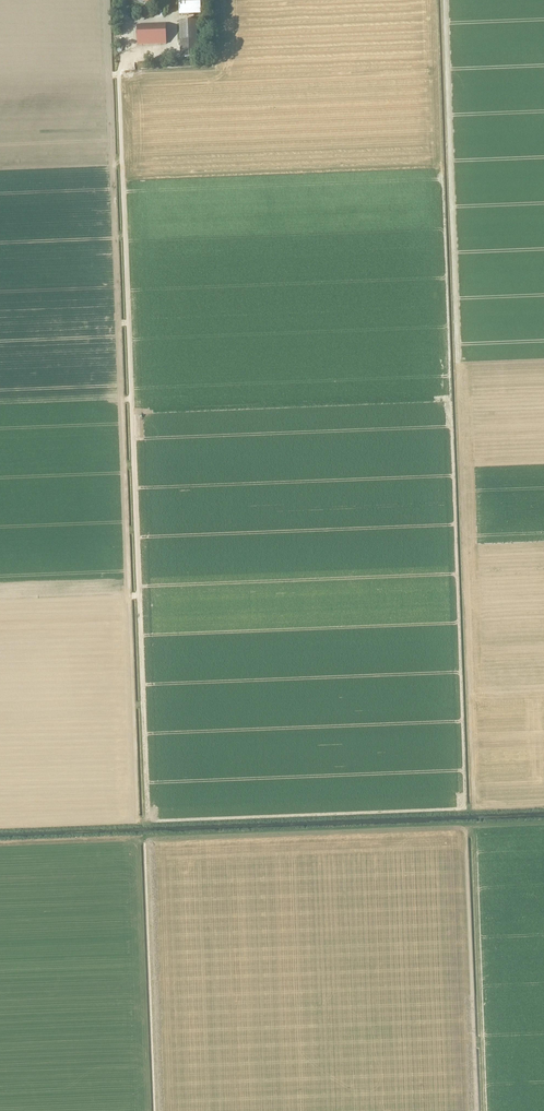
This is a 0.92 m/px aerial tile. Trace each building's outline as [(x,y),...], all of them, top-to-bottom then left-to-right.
[(201,14),(200,0),(178,0),(179,15),(201,14)] [(191,39),(192,57),(198,56),(196,20),(179,21),(180,40),(191,39)] [(137,45),(166,44),(165,24),(136,25),(137,45)] [(180,57),(192,57),(191,39),(180,40),(179,40),(180,57)]
